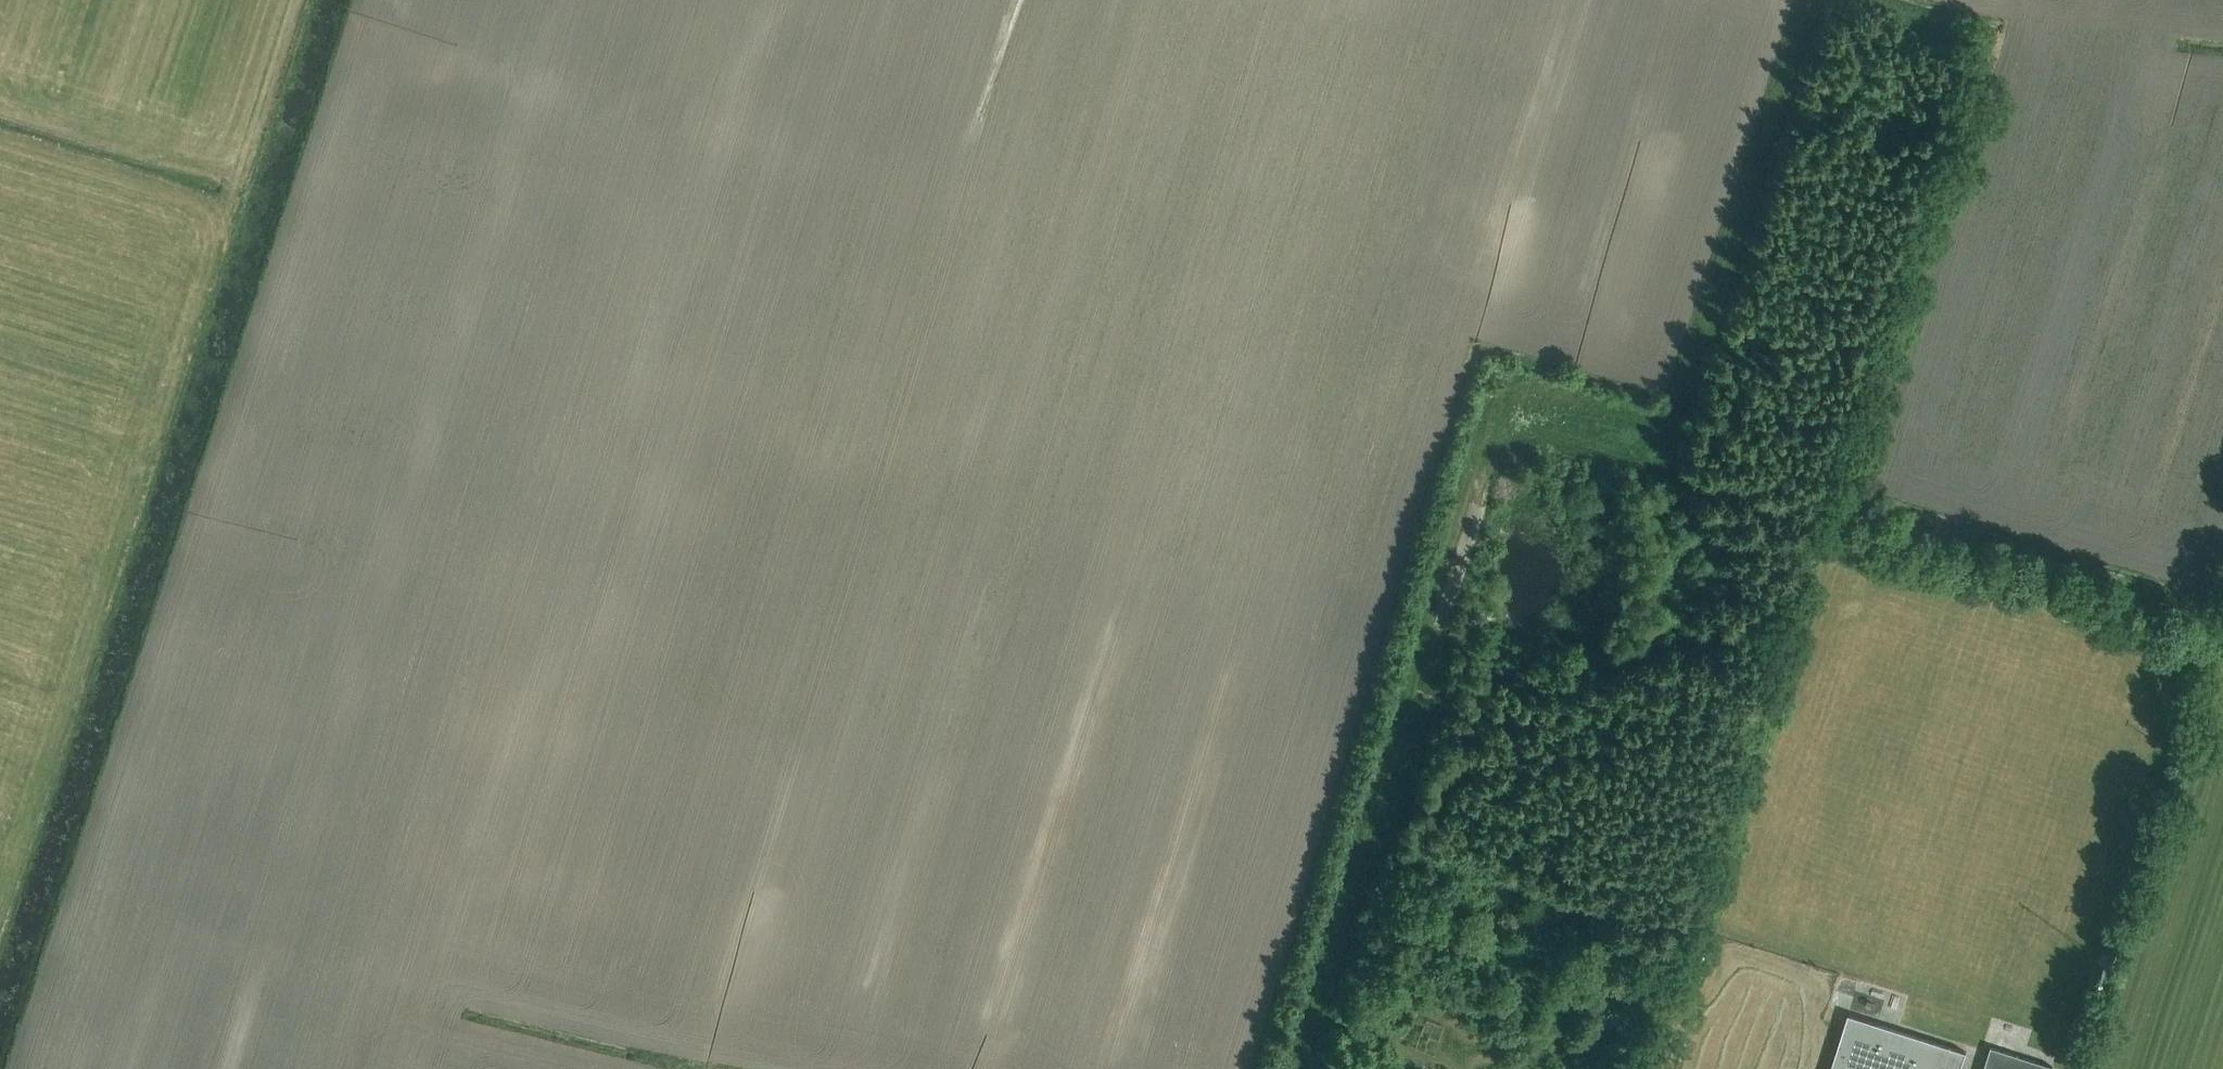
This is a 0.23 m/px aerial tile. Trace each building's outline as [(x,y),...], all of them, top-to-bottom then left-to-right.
[(1966,1051),(1849,1014),(1831,1068),(1960,1068),(1966,1051)] [(2053,1065),(1991,1045),(1983,1068),(2051,1068),(2053,1065)]
